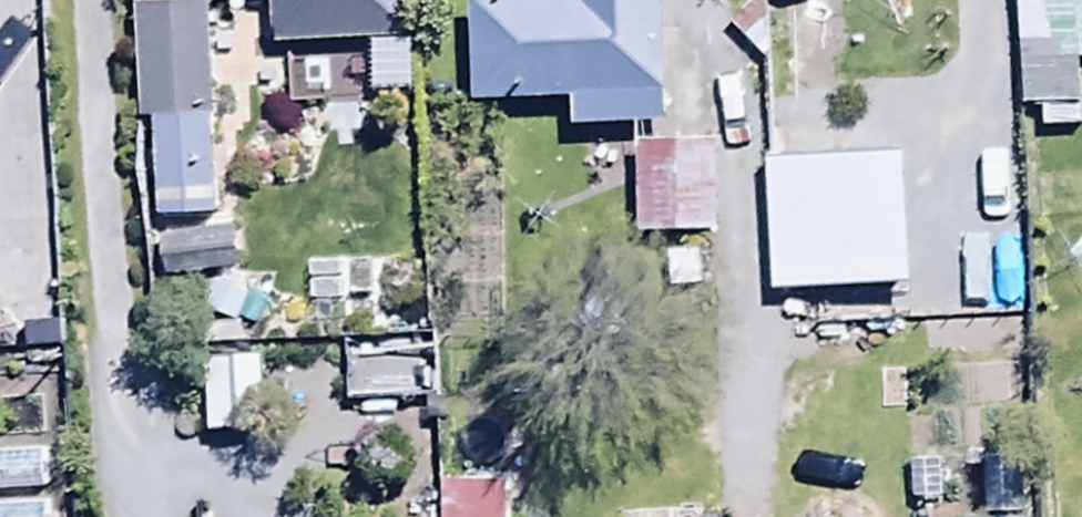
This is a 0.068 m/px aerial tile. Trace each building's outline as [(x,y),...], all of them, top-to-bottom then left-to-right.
[(397,0),(273,0),(274,37),(398,32),(397,0)] [(666,122),(661,0),(468,0),(472,101),(570,97),(571,126),(666,122)] [(784,68),(789,68),(789,91),(821,91),(821,65),(831,65),(831,0),(784,0),(784,68)] [(1017,62),(1026,62),(1027,134),(1072,133),(1071,58),(1081,58),(1081,0),(1016,0),(1017,62)] [(151,120),(209,118),(208,9),(139,10),(141,120),(151,120)] [(411,42),(370,41),(368,93),(410,95),(411,42)] [(209,118),(151,120),(153,216),(214,215),(212,118),(209,118)] [(712,139),(636,141),(638,232),(714,231),(712,139)] [(164,240),(169,278),(241,269),(236,230),(164,240)] [(255,367),(215,367),(215,427),(255,427),(255,367)] [(45,495),(44,454),(0,454),(0,496),(45,495)] [(452,516),(503,516),(504,484),(453,482),(452,516)]
